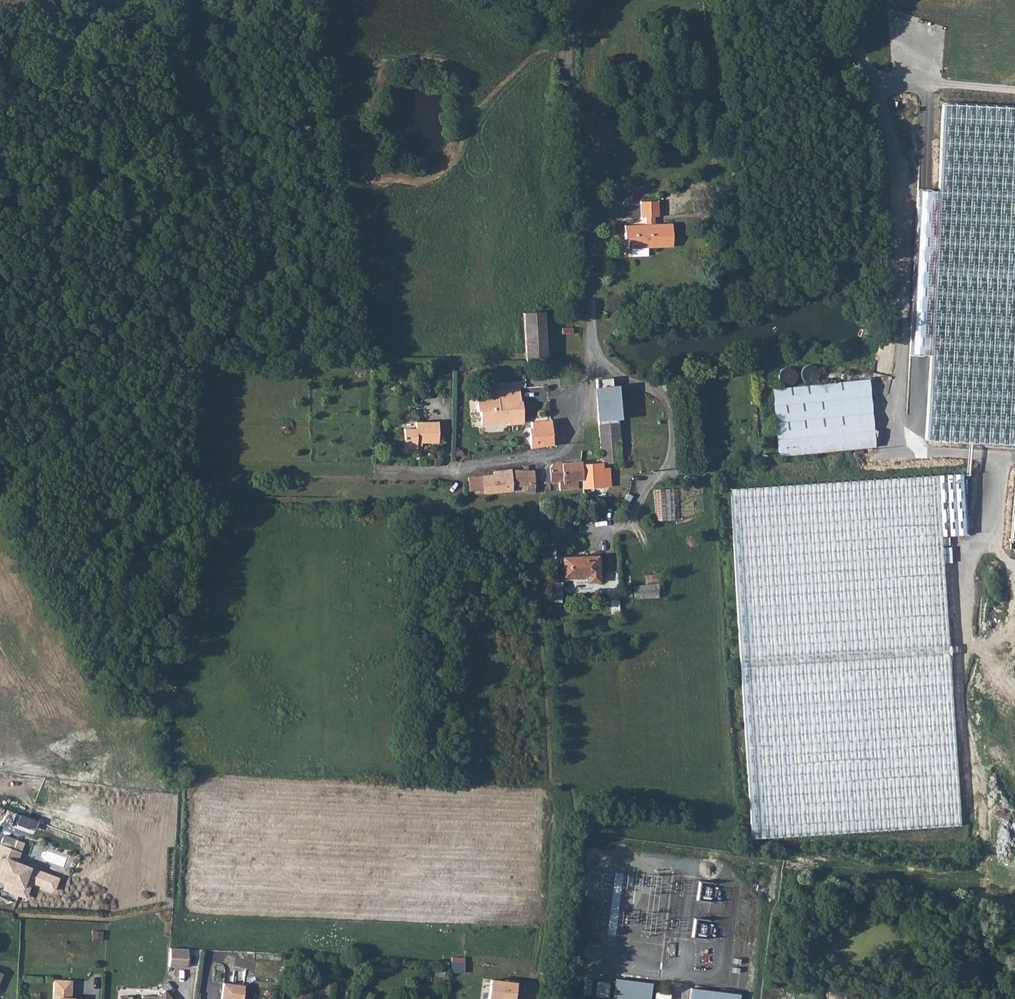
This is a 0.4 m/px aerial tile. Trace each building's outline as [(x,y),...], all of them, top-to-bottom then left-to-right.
[(923,441),(1014,446),(1014,108),(924,105),(923,136),(938,137),(923,441)] [(654,217),(658,217),(658,201),(640,201),(641,217),(645,217),(646,225),(624,225),(625,239),(628,239),(628,248),(673,246),(672,223),(654,224),(654,217)] [(527,360),(546,359),(543,312),(522,311),(526,359),(527,360)] [(798,378),(792,366),(779,373),(785,384),(798,378)] [(596,379),(596,404),(601,463),(622,461),(619,429),(617,412),(614,412),(613,390),(609,390),(608,377),(596,379)] [(870,382),(775,391),(782,459),(878,450),(870,382)] [(493,392),(477,393),(480,422),(508,420),(508,423),(524,421),(522,400),(521,401),(520,385),(498,386),(498,395),(493,395),(493,392)] [(528,426),(529,448),(551,444),(550,419),(530,421),(530,426),(528,426)] [(414,449),(414,443),(435,443),(435,422),(412,423),(412,429),(401,430),(401,449),(414,449)] [(551,484),(558,484),(558,491),(561,491),(576,490),(576,482),(583,481),(581,464),(581,460),(553,463),(549,463),(551,484)] [(602,469),(601,463),(581,464),(583,481),(583,488),(603,486),(603,478),(608,478),(607,468),(602,469)] [(513,492),(513,487),(533,485),(533,470),(494,472),(494,479),(496,493),(513,492)] [(483,475),(469,475),(470,491),(483,490),(482,480),(483,479),(483,475)] [(733,491),(754,841),(962,828),(945,539),(968,537),(963,477),(733,491)] [(484,494),(496,493),(494,479),(483,479),(482,480),(483,490),(484,494)] [(656,520),(674,519),(672,489),(654,490),(656,520)] [(598,555),(564,556),(564,576),(588,575),(588,582),(599,581),(598,555)] [(645,575),(645,585),(657,584),(656,574),(645,575)] [(635,598),(657,596),(657,584),(645,585),(634,585),(635,598)] [(20,840),(16,850),(3,845),(0,851),(0,880),(1,879),(9,882),(6,890),(22,896),(28,880),(34,883),(39,871),(19,863),(26,843),(20,840)] [(34,883),(28,880),(22,896),(28,898),(34,883)] [(701,882),(699,899),(712,900),(713,882),(701,882)] [(696,935),(707,936),(709,920),(697,919),(696,935)] [(172,948),(170,948),(169,966),(187,967),(188,948),(172,948)] [(75,997),(73,997),(73,979),(56,978),(56,994),(60,994),(60,998),(75,998),(75,997)] [(518,981),(491,978),(489,998),(517,998),(518,981)] [(615,978),(613,997),(625,998),(649,998),(651,983),(615,978)] [(243,986),(223,984),(222,998),(243,998),(243,986)] [(691,988),(689,998),(739,998),(739,994),(691,988)] [(166,990),(159,996),(142,995),(142,998),(132,998),(131,998),(174,998),(166,990)]
